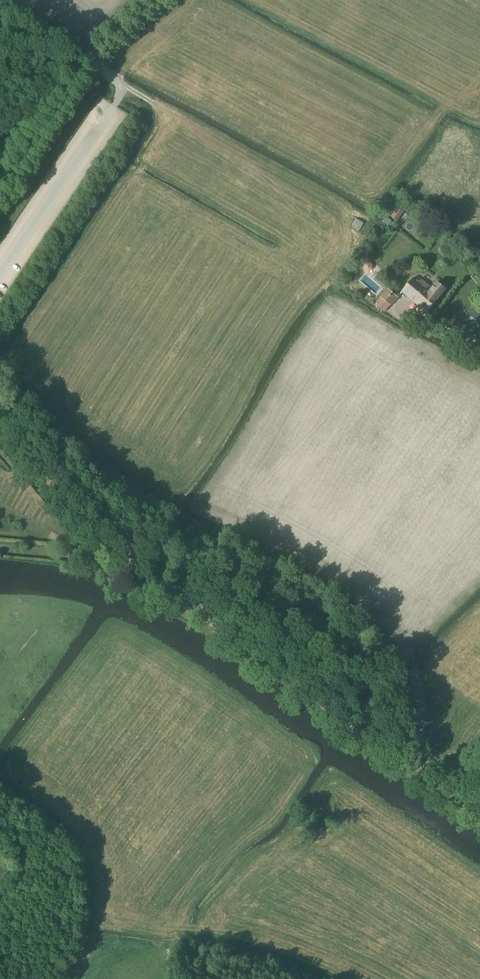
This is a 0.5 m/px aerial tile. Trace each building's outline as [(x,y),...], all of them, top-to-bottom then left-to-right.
[(403,212),(402,212),(404,210),(400,206),(398,208),(390,216),(396,221),(403,212)] [(391,221),(383,215),(379,219),(387,226),(391,221)] [(427,311),(445,289),(436,282),(430,289),(425,285),(426,285),(419,279),(418,281),(413,278),(402,292),(427,311)] [(387,288),(373,305),(384,314),(398,297),(387,288)] [(69,536),(64,529),(60,532),(66,539),(69,536)]
